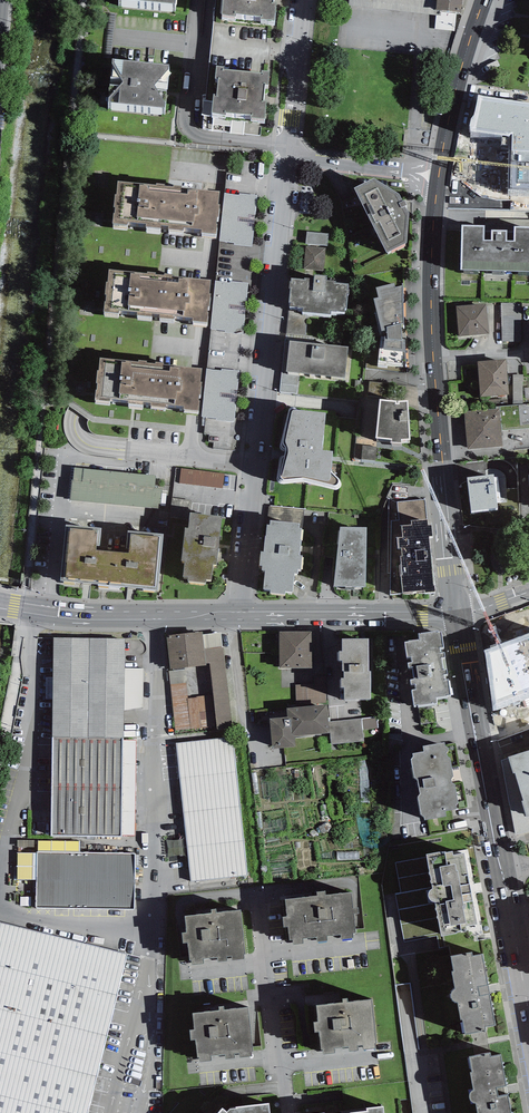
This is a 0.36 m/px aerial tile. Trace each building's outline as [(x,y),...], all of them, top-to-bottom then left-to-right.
[(222,13),(235,15),(236,12),(261,15),(261,17),(275,18),(277,0),(223,0),(222,13)] [(349,9),(413,15),(436,18),(437,0),(350,0),(349,9)] [(436,18),(461,21),(462,13),(463,0),(437,0),(436,18)] [(170,62),(113,56),(108,100),(165,106),(170,62)] [(224,64),(217,64),(215,77),(219,77),(217,93),(214,92),(212,111),(225,113),(226,110),(251,113),(251,115),(265,116),(267,98),(263,98),(265,82),(268,82),(270,68),(262,68),(261,70),(224,67),(224,64)] [(505,107),(476,100),(469,130),(499,136),(505,107)] [(374,176),(354,185),(386,251),(407,240),(409,211),(399,191),(374,176)] [(142,180),(117,177),(113,220),(127,221),(127,218),(145,220),(145,223),(160,224),(160,221),(165,221),(168,189),(148,187),(149,182),(142,181),(142,180)] [(187,191),(168,189),(165,221),(168,222),(167,226),(183,227),(183,224),(202,226),(202,229),(215,231),(220,188),(198,186),(197,187),(188,186),(187,191)] [(240,195),(225,193),(220,241),(235,242),(235,244),(252,246),(258,194),(240,192),(240,195)] [(462,223),(461,268),(528,269),(528,224),(516,224),(515,239),(506,239),(507,228),(492,228),(492,238),(484,238),(484,223),(462,223)] [(308,229),(308,243),(329,243),(329,229),(308,229)] [(134,269),(109,266),(104,309),(118,310),(118,307),(137,309),(137,312),(152,313),(152,310),(156,310),(160,278),(139,276),(140,271),(133,270),(134,269)] [(305,278),(292,276),(291,280),(290,280),(289,285),(290,286),(289,301),(290,301),(290,304),(298,304),(297,306),(303,306),(302,309),(331,312),(331,309),(344,310),(345,306),(346,306),(349,283),(335,282),(335,279),(326,278),(326,274),(315,273),(314,277),(305,276),(305,278)] [(179,280),(160,278),(156,310),(159,311),(159,315),(175,316),(175,313),(193,315),(193,318),(207,320),(211,277),(189,275),(189,276),(179,275),(179,280)] [(231,282),(216,281),(211,328),(226,330),(225,332),(243,334),(249,282),(231,280),(231,282)] [(394,281),(376,285),(379,295),(374,297),(381,330),(382,334),(378,361),(406,364),(405,328),(403,284),(396,286),(394,281)] [(521,302),(501,302),(502,341),(522,341),(521,302)] [(486,303),(456,305),(458,336),(489,333),(486,303)] [(315,341),(289,339),(287,370),(345,375),(348,345),(325,343),(325,345),(315,344),(315,341)] [(125,357),(100,355),(95,397),(109,399),(110,396),(128,398),(128,400),(143,402),(143,399),(148,399),(151,366),(131,364),(131,359),(125,359),(125,357)] [(507,358),(479,359),(481,395),(509,393),(507,358)] [(170,368),(151,366),(148,399),(150,399),(150,403),(166,405),(166,402),(185,404),(184,407),(198,408),(202,366),(180,364),(180,365),(170,364),(170,368)] [(222,370),(207,369),(202,416),(216,418),(216,419),(234,421),(239,370),(222,368),(222,370)] [(515,371),(515,396),(524,396),(524,371),(515,371)] [(374,442),(379,386),(371,385),(370,394),(365,394),(360,440),(374,442)] [(398,399),(380,398),(376,435),(392,437),(391,440),(402,441),(402,437),(410,437),(408,399),(398,399)] [(499,407),(501,430),(528,428),(528,403),(499,406),(499,407)] [(322,448),(325,409),(295,408),(295,406),(292,405),(290,406),(289,409),(282,437),(281,443),(280,445),(280,448),(281,449),(284,450),(286,451),(283,466),(281,472),(281,476),(284,478),(301,476),(304,476),(330,482),(333,483),(336,483),(338,480),(339,479),(338,477),(331,469),(333,448),(322,448)] [(499,407),(464,410),(467,448),(502,445),(501,430),(499,407)] [(363,457),(377,458),(378,444),(364,443),(363,457)] [(156,475),(74,467),(73,480),(72,480),(70,499),(160,508),(162,488),(154,487),(156,475)] [(222,472),(180,467),(178,482),(220,487),(222,472)] [(156,482),(164,484),(166,469),(159,468),(156,482)] [(494,474),(467,477),(471,511),(498,508),(494,474)] [(408,494),(425,493),(425,485),(408,485),(408,494)] [(425,500),(398,502),(399,520),(389,520),(388,573),(392,573),(390,594),(403,592),(403,590),(425,588),(425,591),(435,589),(435,583),(434,583),(429,534),(433,533),(431,522),(428,522),(425,500)] [(222,514),(190,511),(188,526),(185,526),(182,558),(185,559),(183,574),(188,575),(187,578),(206,580),(207,578),(212,578),(213,563),(217,563),(222,514)] [(300,521),(270,519),(269,522),(266,522),(264,550),(261,550),(260,563),(263,563),(262,568),(265,568),(263,587),(270,587),(270,590),(285,592),(286,589),(293,590),(295,571),(298,572),(298,567),(301,567),(303,553),(299,553),(302,526),(299,526),(300,521)] [(102,526),(66,522),(60,579),(110,583),(113,549),(100,548),(102,526)] [(340,525),(334,584),(366,585),(366,525),(340,525)] [(163,532),(128,529),(126,551),(113,549),(110,583),(158,588),(163,532)] [(442,628),(419,632),(419,637),(405,639),(407,655),(411,654),(411,659),(408,660),(408,665),(412,665),(414,676),(411,677),(411,682),(415,681),(416,687),(412,687),(414,702),(418,702),(418,703),(438,700),(437,695),(451,693),(449,677),(445,677),(444,672),(448,672),(447,667),(444,667),(442,655),(445,654),(445,650),(441,651),(440,645),(444,645),(442,628)] [(202,631),(166,635),(170,668),(206,664),(206,663),(205,648),(203,634),(202,631)] [(312,631),(279,631),(279,667),(312,667),(312,631)] [(221,632),(203,634),(205,648),(222,646),(221,632)] [(53,637),(52,736),(54,736),(123,737),(125,637),(53,637)] [(369,637),(342,637),(342,649),(339,649),(339,658),(342,658),(342,668),(344,668),(344,676),(341,676),(341,685),(344,685),(344,697),(371,697),(370,669),(369,669),(369,637)] [(232,727),(222,646),(205,648),(206,663),(210,663),(213,694),(216,726),(216,729),(232,727)] [(186,669),(168,671),(170,684),(186,682),(187,682),(186,669)] [(326,676),(314,676),(314,684),(295,685),(297,706),(327,704),(326,676)] [(186,682),(170,684),(176,730),(216,726),(213,694),(197,696),(197,697),(188,698),(186,682)] [(297,706),(287,707),(287,716),(269,718),(272,748),(295,745),(294,735),(329,732),(328,722),(327,704),(297,706)] [(361,718),(328,722),(329,732),(331,745),(364,741),(361,718)] [(122,836),(123,737),(54,736),(51,835),(122,836)] [(232,737),(175,744),(191,881),(249,874),(232,737)] [(444,740),(423,744),(424,749),(413,751),(413,753),(411,756),(415,775),(418,777),(420,791),(418,793),(421,812),(424,814),(424,817),(446,813),(446,808),(456,806),(456,803),(458,801),(455,782),(451,780),(451,777),(454,775),(450,756),(447,754),(447,750),(449,748),(448,745),(445,743),(444,740)] [(508,754),(513,771),(515,771),(523,799),(522,800),(526,815),(528,814),(528,748),(508,754)] [(175,854),(185,852),(184,840),(173,841),(175,854)] [(442,933),(460,930),(467,928),(466,924),(477,922),(464,851),(453,852),(452,848),(446,850),(446,848),(427,852),(430,869),(429,870),(432,887),(430,889),(429,890),(428,893),(428,896),(429,898),(432,900),(434,900),(437,918),(439,917),(442,933)] [(135,853),(38,851),(37,853),(37,880),(37,909),(135,910),(135,853)] [(37,880),(37,853),(17,853),(17,879),(37,880)] [(317,894),(286,897),(288,914),(283,915),(284,925),(288,925),(290,938),(293,938),(293,942),(304,941),(303,936),(318,934),(318,939),(327,938),(326,934),(341,932),(341,936),(353,935),(353,931),(356,931),(354,912),(359,911),(358,905),(353,906),(352,890),(326,893),(325,889),(317,890),(317,894)] [(211,911),(186,914),(187,931),(184,931),(184,940),(188,939),(190,957),(192,957),(193,963),(204,962),(203,956),(218,954),(218,959),(227,958),(227,954),(232,953),(232,958),(244,957),(244,952),(246,952),(241,909),(217,911),(216,906),(211,906),(211,911)] [(0,922),(0,1112),(87,1112),(127,954),(0,922)] [(472,950),(451,953),(454,968),(452,968),(455,986),(454,987),(453,989),(452,992),(452,995),(453,997),(455,999),(458,999),(461,1016),(463,1016),(465,1032),(483,1029),(487,1024),(495,1022),(490,991),(488,982),(483,951),(473,953),(472,950)] [(343,1000),(317,1002),(318,1019),(315,1019),(316,1028),(320,1028),(321,1046),(323,1045),(324,1051),(335,1050),(334,1044),(349,1043),(350,1048),(358,1047),(358,1042),(363,1042),(364,1047),(375,1046),(375,1041),(377,1041),(373,997),(348,999),(348,994),(342,995),(343,1000)] [(219,1009),(193,1011),(194,1028),(191,1028),(192,1037),(196,1037),(197,1055),(199,1055),(200,1060),(211,1059),(210,1053),(225,1052),(226,1057),(234,1056),(234,1051),(239,1051),(240,1056),(251,1055),(251,1050),(253,1050),(249,1006),(224,1008),(224,1003),(218,1004),(219,1009)] [(469,1055),(472,1069),(471,1070),(474,1088),(472,1089),(471,1090),(470,1093),(470,1096),(471,1098),(474,1100),(476,1100),(478,1112),(512,1112),(508,1093),(498,1095),(497,1086),(506,1084),(501,1052),(491,1054),(490,1051),(469,1055)] [(236,1104),(236,1107),(230,1107),(227,1110),(222,1106),(216,1112),(271,1112),(270,1101),(236,1104)] [(384,1105),(367,1106),(368,1110),(351,1111),(352,1112),(385,1112),(384,1105)]
